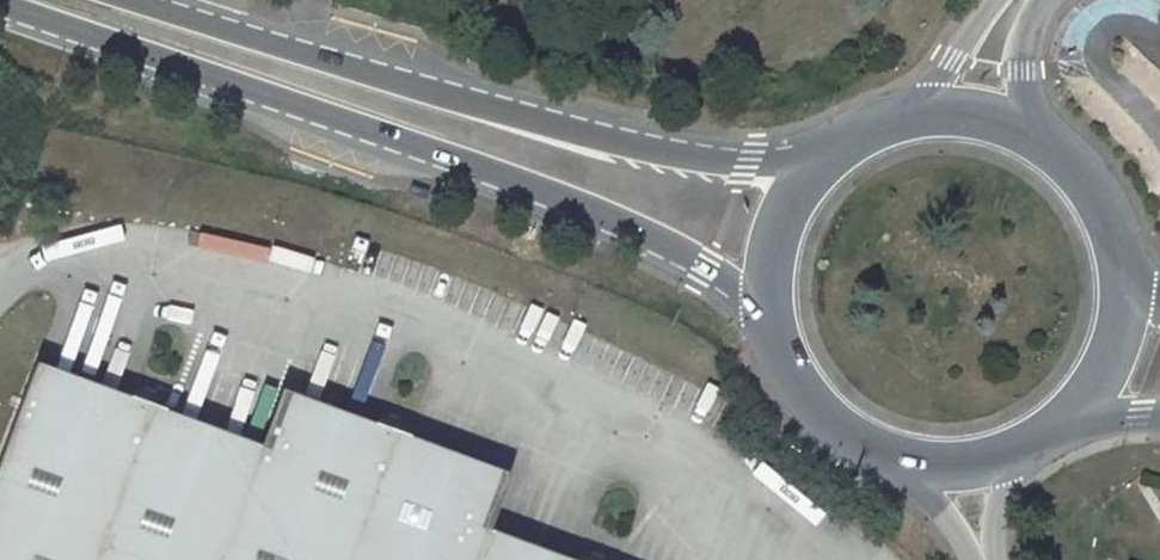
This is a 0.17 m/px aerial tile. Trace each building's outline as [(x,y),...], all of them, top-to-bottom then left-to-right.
[(294,9),(271,3),(269,11),(292,18),(294,9)] [(125,412),(130,399),(36,364),(31,378),(125,412)] [(472,539),(492,484),(405,452),(410,438),(375,425),(370,439),(291,409),(269,466),(160,426),(165,412),(130,399),(125,412),(31,378),(0,462),(0,559),(529,559),(472,539)] [(262,448),(165,412),(160,426),(269,466),(291,409),(370,439),(375,425),(283,391),(262,448)] [(492,484),(472,539),(529,559),(572,559),(489,531),(510,475),(410,438),(405,452),(492,484)]
